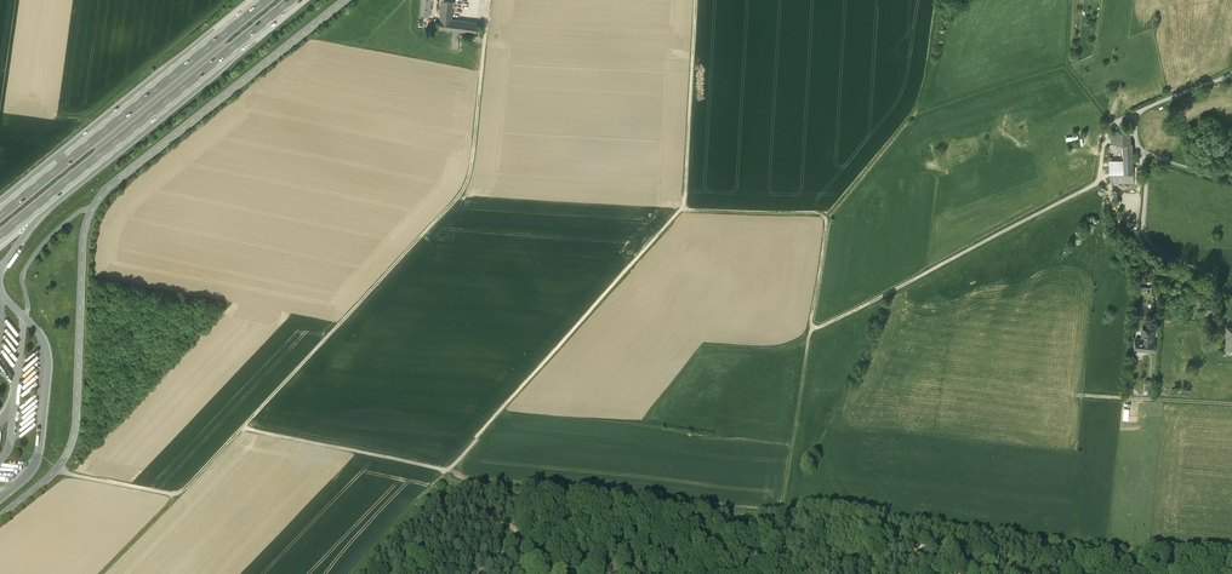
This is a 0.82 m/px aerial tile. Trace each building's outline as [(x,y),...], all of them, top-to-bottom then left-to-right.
[(419,15),(429,16),(431,0),(421,0),(419,15)] [(466,21),(451,19),(453,1),(445,0),(442,0),(439,29),(453,30),(451,48),(458,49),(460,31),(465,32),(466,21)] [(477,22),(466,21),(465,32),(475,33),(477,22)] [(1124,133),(1124,130),(1120,130),(1120,133),(1116,133),(1116,137),(1116,146),(1121,146),(1121,148),(1124,147),(1124,160),(1133,160),(1132,145),(1130,145),(1130,132),(1124,133)] [(1124,164),(1109,164),(1110,186),(1134,185),(1133,162),(1124,163),(1124,164)] [(1205,298),(1193,296),(1191,310),(1195,310),(1203,311),(1205,298)] [(1154,330),(1143,329),(1142,339),(1140,341),(1136,341),(1135,350),(1154,351),(1155,341),(1153,341),(1154,330)]
